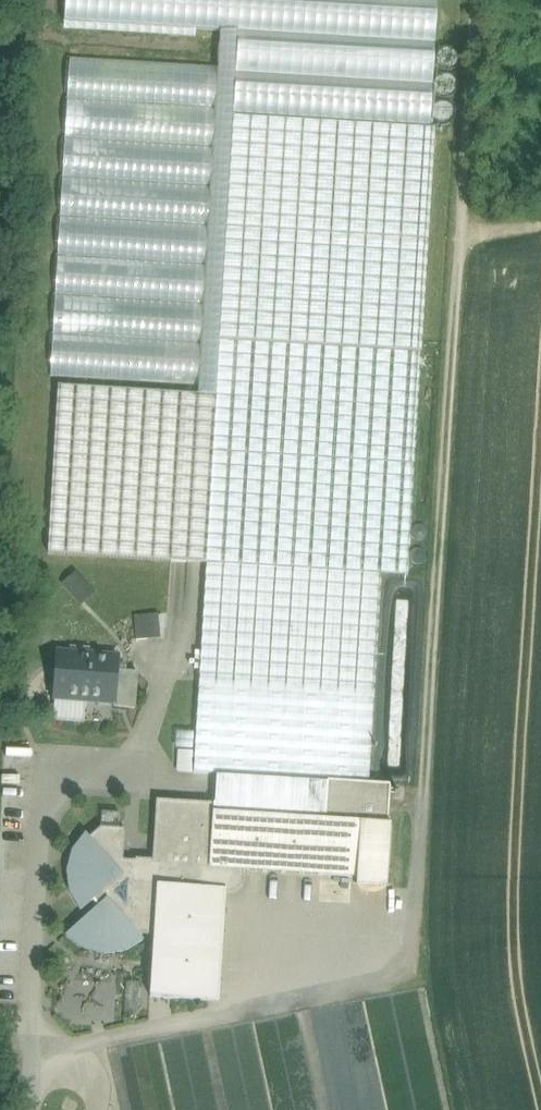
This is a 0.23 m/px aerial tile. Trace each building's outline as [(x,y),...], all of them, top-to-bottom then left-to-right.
[(65,22),(239,33),(234,117),(430,128),(437,0),(66,0),(65,22)] [(218,67),(70,58),(51,377),(199,386),(218,67)] [(430,128),(234,117),(220,340),(421,352),(435,129),(430,128)] [(421,352),(220,340),(217,396),(207,563),(382,573),(382,575),(407,576),(421,352)] [(217,396),(59,386),(49,554),(207,564),(207,563),(217,396)] [(382,573),(207,563),(207,564),(194,773),(217,774),(369,783),(382,575),(382,573)] [(78,573),(62,587),(79,607),(96,593),(78,573)] [(159,614),(134,617),(136,641),(161,639),(159,614)] [(118,658),(58,653),(54,698),(56,699),(54,720),(83,723),(85,701),(114,703),(114,708),(135,710),(138,673),(117,672),(118,658)] [(369,783),(217,774),(215,804),(210,869),(243,871),(357,878),(357,886),(387,888),(391,825),(388,825),(391,785),(369,784),(369,783)] [(215,804),(157,800),(153,860),(136,859),(136,861),(123,861),(125,830),(101,828),(90,837),(86,834),(72,851),(67,871),(70,892),(81,911),(91,903),(93,901),(98,907),(66,936),(84,949),(104,955),(124,952),(143,941),(144,940),(140,936),(142,935),(154,936),(150,997),(219,1002),(226,892),(234,892),(243,885),(243,871),(210,869),(215,804)]
